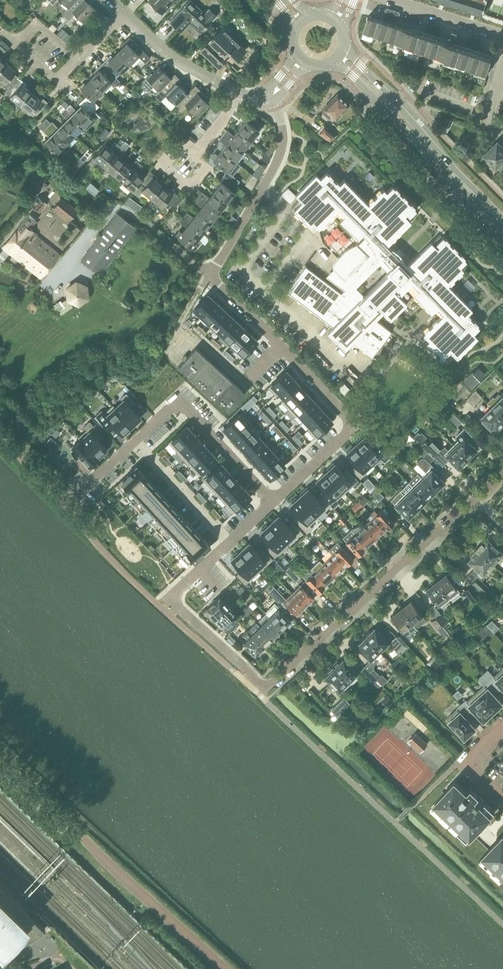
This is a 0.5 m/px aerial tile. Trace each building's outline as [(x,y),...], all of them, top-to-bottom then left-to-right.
[(95,12),(97,10),(86,0),(75,0),(69,7),(68,7),(62,13),(69,19),(75,13),(85,23),(95,12)] [(160,10),(167,3),(169,5),(174,0),(149,0),(160,10)] [(170,21),(177,28),(187,18),(191,21),(192,20),(195,23),(194,24),(201,31),(217,15),(209,8),(204,13),(191,0),(180,11),(170,21)] [(482,13),(483,14),(488,0),(442,0),(482,13)] [(384,16),(385,18),(396,22),(398,21),(401,14),(399,11),(388,8),(386,9),(384,16)] [(363,33),(487,74),(493,57),(369,16),(363,33)] [(427,22),(425,29),(426,32),(437,35),(439,34),(442,27),(441,25),(430,21),(427,22)] [(246,49),(235,39),(223,27),(201,50),(219,68),(224,63),(220,59),(228,50),(240,56),(246,49)] [(455,41),(456,39),(458,32),(452,30),(449,39),(455,41)] [(483,41),(482,39),(482,38),(471,35),(468,36),(466,43),(467,45),(478,49),(481,48),(483,41)] [(123,46),(117,51),(130,64),(138,55),(145,62),(151,57),(129,36),(121,44),(123,46)] [(102,63),(116,77),(121,73),(130,64),(117,51),(113,56),(111,54),(102,63)] [(19,76),(14,73),(18,68),(13,64),(12,66),(6,61),(0,69),(0,79),(5,83),(3,85),(8,89),(19,76)] [(90,78),(103,90),(111,82),(113,85),(117,85),(121,82),(116,77),(102,63),(94,71),(95,73),(90,78)] [(154,95),(159,90),(166,83),(172,78),(171,78),(160,66),(148,78),(147,77),(140,83),(147,89),(153,96),(154,95)] [(167,95),(176,104),(177,105),(183,99),(189,92),(188,92),(178,82),(181,79),(175,73),(171,78),(172,78),(166,83),(159,90),(154,95),(161,101),(167,95)] [(19,76),(8,89),(6,92),(10,95),(20,104),(31,91),(26,86),(28,84),(19,76)] [(84,98),(95,110),(97,107),(99,105),(94,99),(103,90),(90,78),(86,83),(84,81),(79,86),(88,94),(84,98)] [(187,106),(197,116),(209,103),(198,93),(201,90),(196,84),(188,92),(189,92),(183,99),(177,105),(176,104),(175,106),(181,112),(187,106)] [(31,91),(20,104),(30,113),(35,117),(37,114),(48,101),(39,93),(37,95),(31,91)] [(324,108),(322,111),(329,118),(332,115),(336,118),(349,104),(337,94),(324,108)] [(95,110),(84,98),(79,103),(81,105),(77,109),(70,103),(66,108),(84,126),(93,117),(91,114),(95,110)] [(84,126),(66,108),(61,112),(68,118),(63,123),(76,135),(84,126)] [(237,130),(251,141),(259,130),(256,128),(260,123),(247,113),(240,122),(242,124),(237,130)] [(48,126),(66,144),(76,135),(63,123),(59,127),(53,121),(48,126)] [(330,141),(336,134),(324,124),(318,132),(330,141)] [(66,144),(48,126),(44,130),(50,136),(45,141),(57,153),(66,144)] [(251,141),(237,130),(233,134),(227,129),(222,134),(243,150),(251,141)] [(225,144),(221,149),(238,162),(245,152),(243,150),(222,134),(219,139),(225,144)] [(121,145),(116,141),(110,148),(105,143),(91,160),(100,169),(103,165),(104,165),(121,145)] [(501,163),(502,163),(502,162),(502,150),(496,143),(487,152),(485,152),(483,154),(483,157),(495,169),(501,163)] [(113,173),(124,160),(120,156),(125,149),(121,145),(104,165),(113,173)] [(215,153),(211,158),(227,170),(223,175),(236,185),(240,180),(233,175),(241,165),(238,162),(221,149),(217,155),(215,153)] [(267,153),(263,158),(268,162),(272,157),(267,153)] [(124,160),(113,173),(123,181),(140,161),(135,157),(129,164),(124,160)] [(140,161),(123,181),(133,190),(140,182),(144,177),(139,172),(144,166),(140,161)] [(133,190),(137,194),(140,194),(143,190),(152,198),(162,184),(157,180),(159,178),(150,170),(144,177),(140,182),(133,190)] [(423,333),(429,339),(426,342),(442,358),(450,350),(456,356),(477,335),(474,332),(480,326),(467,314),(472,308),(448,284),(464,268),(461,265),(467,260),(443,236),(436,242),(439,245),(437,247),(432,242),(408,266),(404,261),(405,260),(401,254),(401,253),(399,250),(398,251),(392,247),(391,248),(386,244),(410,219),(405,214),(407,213),(410,216),(416,209),(393,185),(387,191),(384,188),(368,203),(344,179),(339,184),(326,171),(320,177),(317,174),(296,195),(302,200),(294,208),(310,225),(313,222),(319,228),(338,208),(345,215),(340,220),(358,238),(363,233),(366,236),(357,245),(357,244),(355,244),(352,246),(350,247),(347,248),(345,250),(343,252),(342,253),(341,254),(339,257),(338,258),(337,260),(336,261),(335,263),(334,264),(333,266),(333,267),(341,275),(335,281),(345,289),(341,293),(306,266),(287,291),(333,326),(328,331),(345,349),(352,341),(372,356),(391,331),(375,319),(383,311),(390,318),(407,302),(400,295),(412,283),(418,289),(414,294),(433,313),(437,309),(442,314),(423,333)] [(213,191),(227,202),(235,192),(232,190),(236,185),(223,175),(215,184),(217,186),(213,191)] [(163,184),(152,198),(162,206),(164,203),(169,207),(179,195),(170,187),(168,189),(163,184)] [(227,202),(213,191),(209,197),(202,191),(198,196),(219,212),(227,202)] [(39,211),(47,203),(39,195),(31,204),(39,211)] [(78,209),(62,196),(53,207),(69,220),(78,209)] [(135,200),(130,196),(125,202),(130,206),(135,200)] [(219,212),(198,196),(194,201),(201,206),(197,211),(211,222),(219,212)] [(211,222),(197,211),(194,216),(187,211),(183,216),(203,232),(211,222)] [(81,260),(96,271),(100,274),(136,226),(117,212),(81,260)] [(18,229),(3,247),(42,277),(60,254),(32,232),(33,230),(30,227),(36,220),(29,215),(18,229)] [(203,232),(183,216),(179,221),(186,226),(182,231),(179,230),(176,235),(194,250),(201,241),(198,239),(203,232)] [(88,285),(76,279),(66,287),(67,300),(79,305),(89,298),(88,285)] [(213,303),(207,296),(193,311),(200,318),(213,303)] [(220,309),(213,303),(200,318),(207,324),(220,309)] [(227,316),(220,309),(207,324),(215,331),(227,316)] [(234,323),(227,316),(215,331),(221,337),(234,323)] [(241,329),(234,323),(221,337),(229,344),(241,329)] [(248,336),(241,329),(229,344),(236,351),(248,336)] [(255,342),(248,336),(236,351),(243,357),(255,342)] [(397,336),(394,340),(402,346),(405,342),(397,336)] [(179,366),(215,399),(226,409),(228,412),(238,401),(245,393),(215,365),(217,363),(214,360),(211,362),(196,347),(179,366)] [(480,378),(484,374),(477,367),(473,371),(472,371),(473,372),(465,381),(471,386),(479,378),(480,379),(480,378)] [(291,375),(284,368),(270,383),(277,389),(291,375)] [(298,382),(291,375),(277,389),(284,396),(298,382)] [(305,388),(298,382),(284,396),(291,402),(305,388)] [(312,395),(305,388),(291,402),(298,409),(312,395)] [(481,397),(475,390),(467,399),(473,405),(481,397)] [(116,402),(109,409),(124,426),(133,418),(123,407),(127,404),(118,393),(113,397),(116,402)] [(502,419),(502,397),(502,396),(502,397),(499,394),(495,398),(493,397),(487,402),(491,407),(502,419)] [(319,402),(312,395),(298,409),(305,416),(319,402)] [(227,422),(244,407),(238,401),(228,412),(226,409),(220,414),(227,422)] [(325,408),(319,402),(305,416),(312,423),(325,408)] [(235,431),(252,416),(244,407),(227,422),(235,431)] [(491,407),(480,417),(490,427),(492,426),(495,429),(498,426),(500,428),(502,425),(502,419),(491,407)] [(333,415),(325,408),(312,423),(319,429),(333,415)] [(96,412),(90,417),(100,427),(105,424),(115,435),(124,427),(124,426),(109,409),(100,416),(96,412)] [(453,413),(448,419),(457,428),(462,422),(453,413)] [(467,414),(463,418),(470,425),(474,420),(467,414)] [(244,439),(261,425),(252,416),(235,431),(244,439)] [(183,442),(199,428),(191,419),(175,432),(183,442)] [(81,430),(73,438),(89,453),(98,445),(88,434),(91,431),(83,422),(77,426),(81,430)] [(252,448),(269,434),(261,425),(244,439),(252,448)] [(191,450),(207,437),(199,428),(183,442),(191,450)] [(454,444),(468,459),(473,454),(472,453),(476,449),(467,440),(471,436),(464,428),(456,436),(459,439),(454,444)] [(260,456),(277,442),(269,434),(252,448),(260,456)] [(60,444),(51,435),(47,440),(56,448),(60,444)] [(199,459),(215,445),(207,437),(191,450),(199,459)] [(365,437),(356,447),(374,463),(381,454),(384,456),(388,452),(379,443),(375,447),(365,437)] [(73,438),(65,447),(80,462),(89,453),(73,438)] [(441,450),(429,438),(426,441),(425,440),(424,441),(425,442),(422,445),(443,465),(450,458),(458,467),(462,463),(463,464),(468,459),(454,444),(448,450),(445,447),(441,450)] [(268,465),(284,450),(277,442),(260,456),(268,465)] [(208,468),(223,454),(215,445),(199,459),(208,468)] [(397,452),(392,446),(387,451),(393,456),(397,452)] [(374,463),(356,447),(348,455),(358,465),(354,470),(363,478),(367,474),(364,472),(374,463)] [(276,473),(292,458),(284,450),(268,465),(276,473)] [(219,480),(235,466),(227,456),(211,471),(219,480)] [(438,471),(423,457),(420,457),(415,462),(426,472),(421,477),(429,485),(435,491),(436,490),(437,490),(440,487),(440,486),(444,482),(435,473),(438,471)] [(139,470),(130,460),(108,479),(117,490),(139,470)] [(227,487),(243,474),(235,466),(219,480),(227,487)] [(355,488),(361,483),(351,474),(347,478),(336,467),(328,475),(345,494),(353,486),(355,488)] [(148,481),(139,470),(117,490),(125,500),(148,481)] [(431,495),(435,491),(429,485),(421,477),(417,473),(408,482),(412,486),(417,491),(426,500),(427,499),(428,499),(431,496),(431,495)] [(234,495),(250,481),(243,474),(227,487),(234,495)] [(345,494),(328,475),(319,482),(330,495),(325,499),(334,509),(339,504),(336,501),(345,494)] [(157,491),(148,481),(125,500),(134,509),(157,491)] [(243,504),(258,491),(250,481),(234,495),(243,504)] [(404,494),(417,508),(421,504),(423,504),(426,502),(425,500),(426,500),(417,491),(412,486),(404,494)] [(165,501),(157,491),(134,509),(143,519),(165,501)] [(334,509),(325,499),(319,504),(308,491),(299,499),(316,519),(326,511),(328,514),(334,509)] [(417,508),(404,494),(400,491),(391,500),(408,517),(412,513),(414,513),(416,511),(416,509),(417,508)] [(358,501),(363,506),(370,500),(365,495),(358,501)] [(316,519),(299,499),(289,508),(300,519),(295,523),(305,534),(311,529),(308,525),(316,519)] [(174,510),(165,501),(143,519),(153,529),(174,510)] [(363,506),(358,501),(351,508),(356,512),(363,506)] [(382,509),(373,517),(379,524),(385,530),(388,527),(388,528),(389,527),(390,527),(393,525),(393,524),(394,523),(382,509)] [(182,520),(174,510),(153,529),(162,539),(182,520)] [(302,537),(292,526),(288,529),(275,515),(265,523),(286,546),(294,539),(297,541),(302,537)] [(364,525),(376,538),(377,537),(378,537),(381,534),(381,533),(385,530),(379,524),(373,517),(364,525)] [(191,529),(182,520),(162,539),(169,548),(191,529)] [(286,546),(265,523),(256,532),(267,545),(262,549),(274,563),(280,558),(276,555),(286,546)] [(376,538),(364,525),(351,529),(352,529),(360,539),(367,546),(370,543),(371,543),(374,541),(374,540),(376,538)] [(199,538),(191,529),(169,548),(178,557),(199,538)] [(363,549),(367,546),(360,539),(352,529),(343,537),(358,554),(359,553),(360,553),(363,552),(363,550),(364,549),(363,549)] [(317,539),(322,544),(326,541),(321,535),(317,539)] [(206,546),(199,538),(178,557),(185,565),(206,546)] [(317,539),(314,542),(319,547),(322,544),(317,539)] [(274,564),(261,550),(257,553),(248,540),(239,548),(257,570),(265,564),(269,568),(274,564)] [(476,549),(492,563),(501,553),(487,540),(482,545),(481,544),(476,549)] [(328,550),(332,554),(344,566),(347,563),(348,563),(349,563),(350,563),(352,560),(352,559),(353,558),(337,542),(328,550)] [(257,570),(239,548),(230,557),(241,571),(237,575),(247,587),(252,582),(248,578),(257,570)] [(492,563),(476,549),(471,555),(473,556),(468,561),(478,570),(476,573),(482,579),(485,575),(483,574),(492,563)] [(323,562),(335,574),(337,573),(338,573),(341,570),(341,569),(344,566),(332,554),(323,562)] [(314,571),(326,583),(330,579),(331,579),(334,577),(334,576),(335,574),(323,562),(314,571)] [(289,566),(285,570),(296,581),(300,577),(289,566)] [(326,583),(314,571),(311,567),(303,575),(319,592),(320,591),(321,591),(324,588),(324,587),(325,586),(324,586),(326,583)] [(435,580),(449,599),(459,591),(446,574),(443,576),(441,575),(435,580)] [(498,597),(493,592),(478,578),(473,583),(493,603),(498,597)] [(449,599),(435,580),(428,585),(429,587),(426,589),(439,607),(449,599)] [(301,584),(292,593),(305,606),(310,602),(310,601),(313,597),(301,584)] [(471,584),(464,590),(473,602),(480,596),(471,584)] [(241,586),(236,591),(240,595),(245,591),(241,586)] [(284,599),(273,587),(268,592),(284,608),(287,605),(296,614),(300,610),(301,610),(305,606),(292,593),(292,592),(284,599)] [(245,591),(240,595),(244,599),(249,595),(245,591)] [(215,617),(228,605),(220,596),(206,608),(215,617)] [(426,620),(411,601),(408,603),(407,602),(400,607),(416,628),(426,620)] [(228,605),(215,617),(224,628),(237,616),(228,605)] [(274,605),(266,613),(270,616),(281,628),(286,623),(287,624),(291,620),(285,613),(287,611),(281,606),(279,609),(274,605)] [(435,617),(442,625),(446,622),(434,605),(429,609),(435,617)] [(416,628),(400,607),(393,612),(394,614),(391,616),(401,630),(394,635),(404,645),(409,640),(406,636),(416,628)] [(262,624),(268,630),(266,632),(271,637),(281,628),(270,616),(266,613),(259,620),(262,624)] [(435,617),(430,621),(437,629),(442,625),(435,617)] [(236,618),(225,628),(229,633),(240,623),(236,618)] [(492,620),(487,624),(494,632),(499,627),(492,620)] [(257,621),(248,630),(252,634),(263,645),(271,637),(266,632),(268,630),(262,624),(261,625),(257,621)] [(457,625),(448,632),(454,639),(463,632),(457,625)] [(369,630),(364,635),(379,651),(388,642),(399,653),(405,646),(395,635),(392,638),(386,632),(382,635),(374,627),(370,631),(369,630)] [(263,645),(252,634),(248,630),(243,635),(247,639),(243,642),(250,648),(249,649),(255,656),(259,651),(258,650),(263,645)] [(379,651),(364,635),(359,640),(360,641),(356,645),(370,660),(364,666),(377,680),(382,685),(388,680),(382,674),(381,676),(374,669),(374,665),(378,660),(374,656),(379,651)] [(333,667),(348,682),(357,673),(343,658),(339,662),(338,661),(333,667)] [(429,658),(425,662),(429,667),(433,663),(429,658)] [(377,680),(364,666),(359,671),(372,684),(377,680)] [(348,682),(333,667),(328,671),(329,672),(325,677),(339,691),(348,682)] [(483,674),(499,691),(502,687),(502,669),(494,677),(488,670),(483,674)] [(499,691),(483,674),(479,678),(485,685),(477,693),(476,693),(494,712),(502,703),(495,695),(499,691)] [(459,689),(454,694),(459,699),(464,695),(459,689)] [(462,704),(471,715),(476,711),(485,720),(494,712),(477,693),(476,693),(468,701),(467,700),(462,704)] [(386,694),(380,700),(384,705),(391,699),(386,694)] [(339,717),(350,706),(343,698),(332,710),(339,717)] [(471,715),(462,704),(457,708),(458,709),(448,718),(466,738),(466,737),(467,738),(471,734),(471,733),(476,728),(467,719),(471,715)] [(416,732),(407,740),(420,752),(428,743),(416,732)] [(468,793),(456,781),(432,806),(468,840),(473,834),(479,828),(483,824),(495,811),(484,800),(472,789),(468,793)] [(502,880),(502,834),(499,839),(495,843),(489,849),(480,859),(502,880)] [(45,928),(0,885),(0,954),(45,928)]
